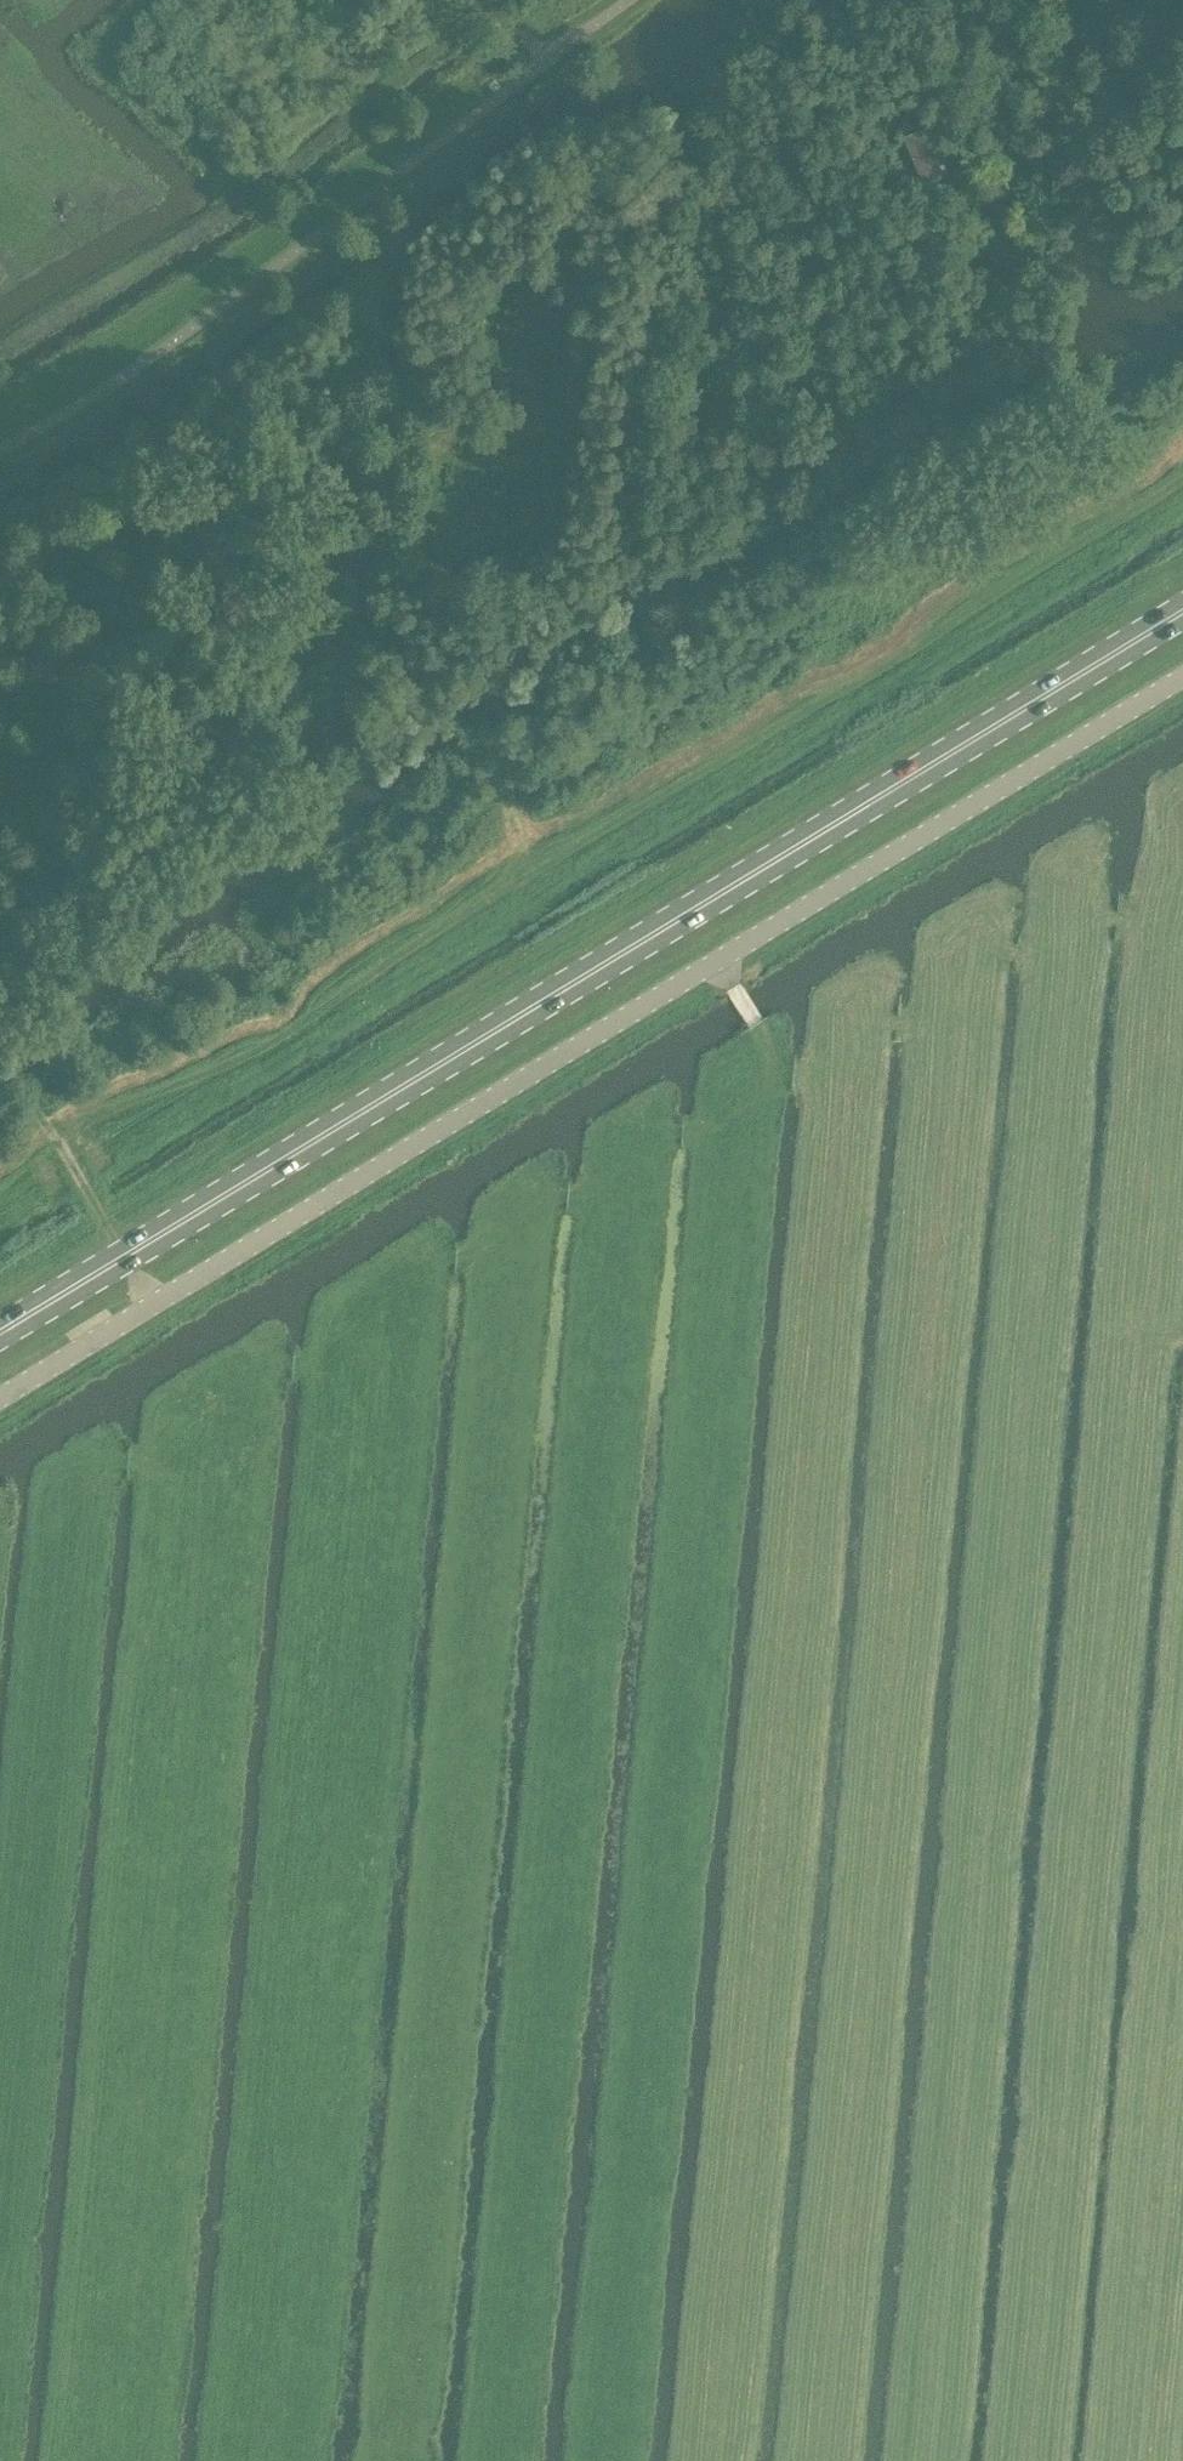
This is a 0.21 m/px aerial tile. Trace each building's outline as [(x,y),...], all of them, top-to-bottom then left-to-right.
[(924,183),(944,175),(927,128),(906,136),(924,183)]
